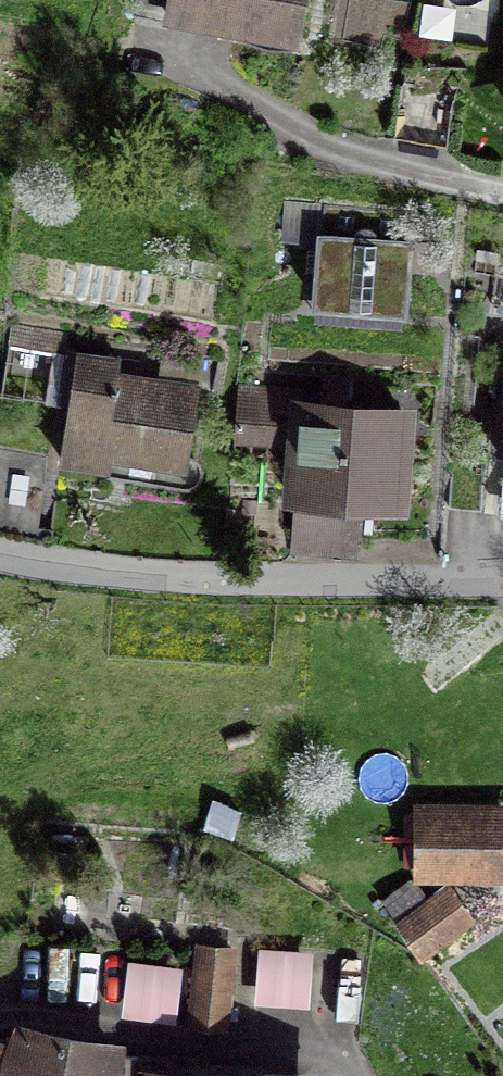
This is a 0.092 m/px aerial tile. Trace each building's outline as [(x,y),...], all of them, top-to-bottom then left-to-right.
[(135,8),(295,37),(302,0),(137,0),(135,8)] [(453,87),(406,79),(396,138),(444,146),(453,87)] [(368,240),(321,240),(321,310),(372,311),(371,320),(415,321),(415,249),(368,248),(368,240)] [(63,386),(71,387),(61,459),(110,466),(112,454),(187,465),(198,387),(117,375),(119,359),(68,352),(63,386)] [(321,407),(287,405),(285,444),(299,445),(295,502),(348,505),(349,492),(398,495),(404,412),(383,411),(384,410),(360,408),(360,409),(346,408),(348,381),(323,379),(321,407)] [(46,458),(0,451),(0,519),(36,525),(46,458)] [(424,875),(502,875),(502,809),(424,809),(424,875)] [(447,887),(401,921),(423,953),(470,919),(447,887)] [(258,994),(311,996),(313,943),(260,941),(258,994)] [(227,1019),(232,954),(198,952),(194,1017),(227,1019)] [(127,1007),(180,1010),(182,957),(130,954),(127,1007)] [(1,1075),(320,1075),(320,1071),(159,1070),(161,1046),(17,1029),(1,1075)]
